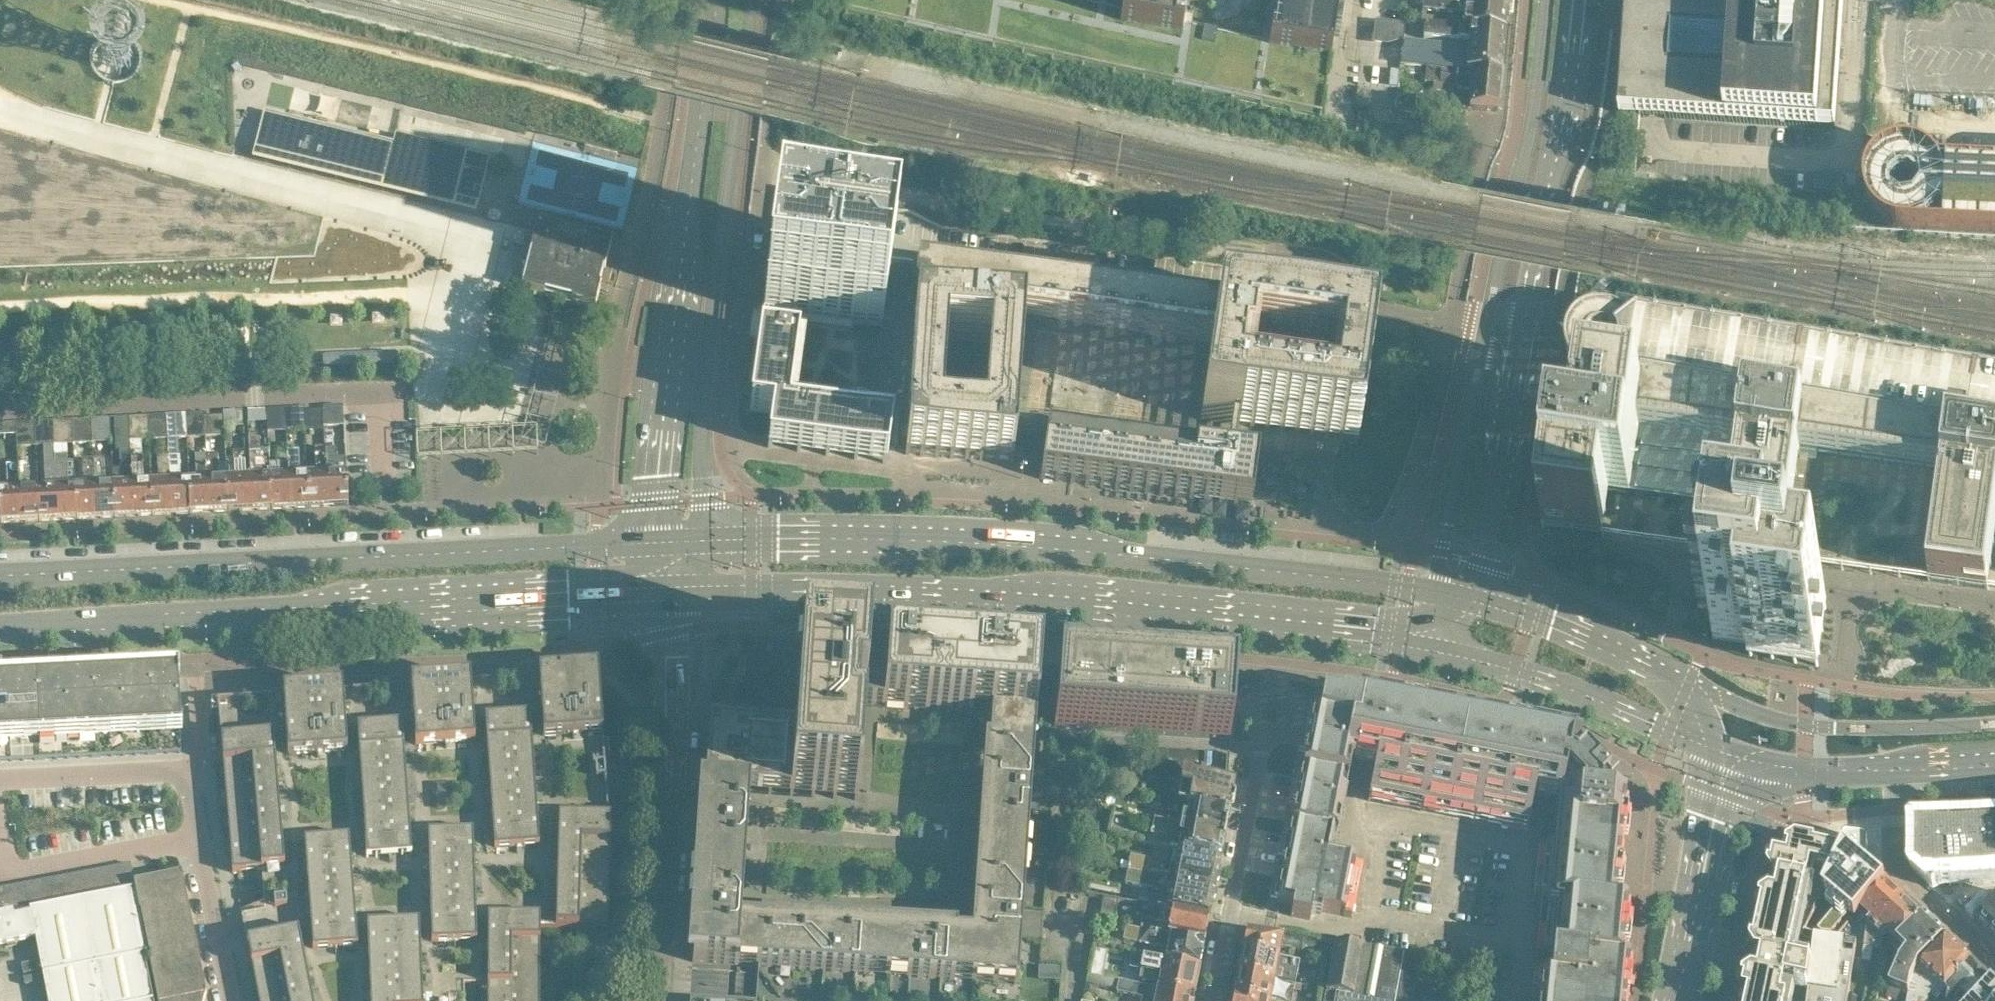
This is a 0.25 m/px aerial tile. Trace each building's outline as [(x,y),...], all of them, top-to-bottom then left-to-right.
[(1120,22),(1183,33),(1188,0),(1124,0),(1120,22)] [(1278,51),(1329,60),(1330,60),(1339,0),(1287,0),(1278,51)] [(1402,10),(1423,13),(1422,24),(1425,24),(1463,28),(1506,32),(1508,8),(1409,0),(1402,0),(1402,6),(1402,10)] [(1508,8),(1509,0),(1409,0),(1508,8)] [(1620,115),(1639,115),(1653,117),(1665,118),(1834,129),(1836,129),(1844,0),(1628,0),(1620,115)] [(1375,21),(1372,44),(1387,46),(1403,41),(1404,25),(1401,24),(1375,21)] [(1425,24),(1423,38),(1469,42),(1469,50),(1504,54),(1505,39),(1503,39),(1504,35),(1505,35),(1506,32),(1463,28),(1425,24)] [(94,57),(94,58),(95,59),(95,60),(95,61),(95,62),(95,63),(95,64),(96,65),(96,66),(96,67),(97,67),(97,68),(98,69),(98,70),(99,71),(99,72),(100,72),(100,73),(101,73),(102,74),(102,75),(103,75),(104,76),(105,76),(106,77),(107,77),(107,78),(108,78),(109,78),(110,78),(110,79),(111,79),(112,79),(113,79),(114,79),(115,79),(116,79),(117,79),(118,79),(119,79),(120,79),(121,79),(122,79),(122,78),(123,78),(124,78),(125,78),(125,77),(126,77),(127,76),(128,76),(129,75),(130,75),(130,74),(131,73),(132,72),(133,72),(133,71),(134,70),(134,69),(135,68),(135,67),(136,67),(136,66),(136,65),(137,64),(137,63),(137,62),(137,61),(137,60),(137,59),(137,58),(138,57),(137,57),(137,56),(137,55),(137,54),(137,53),(137,52),(136,51),(136,50),(136,49),(135,49),(135,48),(135,47),(134,47),(134,46),(134,45),(133,45),(133,44),(132,44),(132,43),(131,43),(131,42),(130,42),(130,41),(129,41),(129,40),(128,40),(127,40),(127,39),(126,39),(125,38),(124,38),(123,38),(123,37),(122,37),(121,37),(120,37),(119,37),(118,36),(117,36),(116,36),(115,36),(114,36),(113,37),(112,37),(111,37),(110,37),(109,37),(108,38),(107,38),(106,38),(106,39),(105,39),(105,40),(104,40),(103,40),(103,41),(102,41),(102,42),(101,42),(101,43),(100,43),(100,44),(99,44),(99,45),(98,45),(98,46),(98,47),(97,47),(97,48),(97,49),(96,49),(96,50),(96,51),(95,52),(95,53),(95,54),(95,55),(95,56),(95,57),(94,57)] [(1404,43),(1401,64),(1426,67),(1471,72),(1500,74),(1502,56),(1504,56),(1504,55),(1504,54),(1469,50),(1404,43)] [(1426,67),(1425,81),(1434,83),(1429,111),(1468,113),(1468,109),(1470,109),(1483,110),(1483,108),(1497,109),(1498,96),(1494,96),(1496,76),(1501,76),(1502,74),(1500,74),(1471,72),(1426,67)] [(393,150),(395,142),(264,110),(254,150),(385,182),(393,150)] [(395,142),(393,150),(463,167),(466,152),(397,134),(395,142)] [(1865,189),(1866,196),(1868,204),(1871,211),(1875,217),(1881,222),(1888,227),(1895,230),(1902,231),(1994,236),(1994,170),(1941,167),(1939,164),(1934,159),(1927,154),(1920,151),(1913,149),(1905,148),(1897,149),(1890,152),(1883,156),(1877,161),(1872,167),(1868,173),(1866,181),(1865,189)] [(490,157),(466,152),(463,167),(455,199),(478,205),(490,157)] [(776,183),(775,187),(783,188),(784,184),(785,178),(777,177),(776,183)] [(784,189),(779,223),(791,225),(796,190),(784,189)] [(575,302),(591,306),(595,307),(600,286),(599,286),(601,278),(608,280),(609,280),(610,280),(612,272),(611,272),(604,270),(611,243),(537,224),(536,230),(528,259),(526,267),(521,288),(571,301),(575,302)] [(764,309),(763,314),(783,317),(792,318),(793,318),(852,327),(881,331),(892,256),(851,250),(774,240),(764,309)] [(1280,431),(1285,432),(1357,442),(1364,392),(1365,392),(1373,332),(917,270),(913,300),(915,301),(908,421),(905,455),(1013,462),(1015,436),(1026,438),(1023,457),(1043,460),(1040,479),(1237,506),(1237,505),(1252,507),(1259,458),(1234,455),(1235,446),(1277,451),(1280,431)] [(1297,300),(1310,302),(1312,283),(1299,281),(1297,300)] [(1310,302),(1297,300),(1296,309),(1308,311),(1310,302)] [(1543,528),(1603,536),(1609,493),(1652,499),(1652,500),(1652,501),(1652,502),(1652,503),(1653,504),(1654,505),(1654,506),(1655,506),(1656,507),(1657,507),(1658,507),(1659,507),(1660,507),(1661,507),(1662,507),(1663,507),(1664,506),(1665,505),(1666,504),(1666,503),(1667,503),(1667,502),(1667,501),(1731,510),(1725,553),(1720,591),(1713,639),(1750,644),(1748,657),(1748,658),(1759,660),(1814,667),(1819,668),(1827,606),(1815,604),(1780,599),(1785,561),(1800,452),(1943,472),(1928,581),(1988,589),(1994,541),(1994,376),(1612,312),(1611,312),(1610,312),(1610,311),(1609,311),(1608,311),(1607,311),(1606,311),(1605,311),(1604,311),(1602,311),(1601,312),(1598,312),(1595,313),(1592,314),(1589,315),(1586,317),(1583,319),(1581,321),(1579,323),(1576,325),(1574,328),(1573,330),(1571,333),(1570,336),(1569,339),(1568,343),(1568,346),(1568,349),(1568,353),(1568,355),(1568,357),(1569,359),(1569,361),(1570,363),(1571,365),(1572,368),(1574,371),(1577,374),(1579,377),(1582,379),(1585,381),(1587,382),(1588,383),(1590,384),(1592,385),(1594,386),(1597,386),(1585,385),(1577,442),(1568,440),(1555,439),(1543,528)] [(760,336),(750,410),(773,413),(770,436),(769,444),(768,447),(772,448),(797,451),(800,452),(825,455),(829,456),(854,459),(857,460),(883,463),(886,464),(887,460),(888,453),(888,450),(889,444),(892,427),(878,425),(788,412),(798,341),(790,340),(789,340),(780,338),(760,336)] [(323,406),(323,410),(324,426),(344,425),(343,405),(323,406)] [(305,407),(285,408),(286,422),(286,431),(307,430),(306,411),(305,412),(305,407)] [(285,408),(266,409),(267,423),(286,422),(285,408)] [(223,415),(222,416),(224,436),(225,435),(224,427),(243,426),(242,410),(223,411),(223,415)] [(324,430),(324,426),(323,410),(306,411),(307,430),(324,430)] [(204,436),(203,413),(185,414),(186,437),(204,436)] [(204,413),(203,413),(204,436),(224,436),(222,416),(204,416),(204,413)] [(185,414),(165,415),(166,438),(178,438),(186,437),(185,414)] [(165,415),(147,416),(148,439),(166,438),(165,415)] [(148,439),(147,416),(127,417),(129,440),(148,439)] [(127,417),(108,418),(110,441),(114,441),(115,451),(119,451),(119,469),(111,470),(112,484),(114,517),(133,516),(129,440),(127,417)] [(108,418),(90,419),(92,442),(110,441),(108,418)] [(92,442),(90,419),(70,420),(72,443),(92,442)] [(70,420),(51,421),(53,444),(72,443),(70,420)] [(53,444),(51,421),(33,422),(34,445),(53,444)] [(16,446),(34,445),(33,422),(15,423),(15,435),(16,446)] [(15,423),(0,424),(0,436),(15,435),(15,423)] [(178,438),(166,438),(168,456),(179,456),(178,438)] [(251,475),(247,475),(249,510),(271,509),(269,464),(268,451),(261,451),(261,438),(249,438),(251,475)] [(140,440),(129,440),(133,516),(153,515),(151,482),(143,482),(140,440)] [(309,507),(328,506),(325,448),(314,449),(315,474),(308,475),(309,507)] [(348,505),(346,458),(337,458),(337,448),(325,448),(328,506),(348,505)] [(276,463),(269,464),(271,509),(290,508),(287,450),(276,451),(276,463)] [(299,450),(287,450),(290,508),(309,507),(308,475),(300,475),(299,450)] [(228,511),(249,510),(247,475),(246,475),(245,452),(231,453),(232,464),(225,465),(228,511)] [(205,455),(208,512),(228,511),(225,465),(217,465),(217,454),(205,455)] [(77,519),(75,486),(73,461),(68,461),(68,455),(53,456),(54,462),(57,520),(77,519)] [(190,513),(208,512),(205,455),(195,455),(196,480),(188,480),(190,513)] [(153,515),(171,514),(168,456),(157,457),(158,482),(151,482),(153,515)] [(179,456),(168,456),(171,514),(190,513),(188,480),(180,481),(179,456)] [(75,486),(77,519),(96,518),(93,460),(81,461),(83,486),(75,486)] [(93,460),(96,518),(114,517),(112,484),(105,485),(104,460),(93,460)] [(39,521),(57,520),(54,462),(43,462),(45,487),(37,488),(39,521)] [(21,522),(39,521),(37,488),(29,488),(28,463),(17,464),(21,522)] [(0,490),(2,523),(21,522),(17,464),(6,464),(7,489),(0,490)] [(693,962),(1018,984),(1040,659),(800,642),(795,729),(776,727),(754,726),(709,723),(696,904),(693,962)] [(1234,678),(1058,666),(1054,727),(1230,739),(1234,678)] [(604,759),(603,740),(599,691),(598,672),(598,669),(596,669),(583,670),(581,671),(569,672),(567,672),(554,673),(553,673),(540,674),(538,674),(538,677),(538,680),(529,681),(528,680),(527,680),(527,681),(517,682),(517,681),(515,681),(515,682),(505,683),(505,681),(503,681),(503,683),(493,683),(493,682),(492,682),(492,683),(482,684),(482,683),(480,683),(480,684),(470,685),(470,681),(470,679),(468,679),(455,680),(453,680),(441,681),(439,681),(426,682),(425,682),(412,683),(410,683),(410,686),(411,689),(401,690),(401,689),(399,689),(399,690),(389,691),(389,690),(387,690),(387,691),(377,692),(377,690),(376,690),(376,692),(366,692),(366,691),(364,691),(364,692),(354,693),(354,692),(352,692),(352,693),(343,694),(342,690),(342,688),(340,688),(328,689),(326,689),(313,690),(312,690),(299,691),(297,691),(284,692),(283,692),(283,694),(283,698),(273,699),(273,698),(272,698),(272,699),(262,700),(262,699),(260,699),(260,700),(250,700),(250,699),(248,699),(248,701),(238,701),(238,700),(236,700),(237,701),(234,702),(234,701),(227,702),(217,703),(218,710),(219,718),(218,718),(218,720),(219,720),(220,730),(219,730),(219,731),(220,731),(221,741),(220,741),(220,742),(221,742),(225,785),(224,785),(224,786),(225,786),(227,806),(226,806),(226,807),(227,807),(228,828),(228,829),(229,829),(232,872),(262,870),(265,904),(240,909),(255,985),(254,985),(254,986),(255,986),(258,1000),(465,1000),(464,985),(487,985),(487,1000),(540,1000),(540,985),(541,985),(541,984),(540,984),(540,964),(541,964),(541,962),(540,962),(540,927),(577,928),(577,929),(578,929),(578,928),(608,929),(609,885),(610,885),(610,884),(609,884),(610,864),(610,863),(611,819),(608,819),(608,810),(609,810),(609,808),(608,808),(607,800),(608,800),(608,798),(607,798),(606,790),(607,790),(607,788),(606,788),(606,780),(606,778),(605,778),(605,770),(606,770),(606,768),(605,768),(604,759)] [(181,753),(177,677),(138,679),(138,671),(130,671),(131,680),(0,686),(0,762),(181,753)] [(1342,859),(1334,857),(1353,755),(1377,759),(1369,800),(1529,832),(1537,792),(1561,795),(1556,845),(1540,844),(1535,899),(1542,900),(1532,1000),(1623,1000),(1627,960),(1619,960),(1624,907),(1612,906),(1623,800),(1599,797),(1599,793),(1597,791),(1606,782),(1582,757),(1573,766),(1572,764),(1567,763),(1572,739),(1361,698),(1360,705),(1341,702),(1340,705),(1322,702),(1318,720),(1312,719),(1307,745),(1307,747),(1276,902),(1293,905),(1291,916),(1310,919),(1312,909),(1351,917),(1352,915),(1332,911),(1342,859)] [(1186,804),(1229,813),(1234,786),(1183,772),(1177,803),(1186,804)] [(1154,812),(1152,821),(1225,835),(1229,813),(1186,804),(1177,803),(1170,801),(1167,814),(1154,812)] [(1078,806),(1074,827),(1108,834),(1113,813),(1078,806)] [(1166,847),(1176,849),(1220,858),(1225,835),(1152,821),(1150,835),(1167,834),(1166,847)] [(1916,865),(1933,880),(1994,877),(1994,821),(1917,825),(1916,864),(1916,865)] [(1740,1000),(1806,1000),(1811,965),(1792,962),(1813,863),(1833,867),(1843,847),(1789,835),(1785,855),(1772,852),(1740,1000)] [(1833,867),(1822,889),(1838,902),(1848,911),(1854,916),(1862,906),(1885,880),(1884,878),(1868,865),(1868,843),(1868,842),(1867,841),(1866,840),(1865,839),(1848,837),(1847,838),(1846,838),(1845,838),(1844,839),(1844,840),(1844,841),(1843,842),(1843,847),(1833,867)] [(1191,880),(1215,884),(1220,858),(1176,849),(1166,847),(1156,845),(1153,861),(1130,857),(1128,869),(1190,882),(1191,880)] [(1064,876),(1074,878),(1077,858),(1068,856),(1064,876)] [(124,890),(135,888),(134,882),(131,864),(119,866),(124,890)] [(119,866),(108,868),(113,893),(124,890),(119,866)] [(102,895),(113,893),(108,868),(97,870),(102,895)] [(1161,908),(1208,918),(1215,884),(1191,880),(1190,882),(1128,869),(1125,884),(1161,891),(1158,907),(1161,907),(1161,908)] [(97,870),(86,872),(91,897),(102,895),(97,870)] [(80,899),(91,897),(86,872),(75,874),(80,899)] [(134,882),(135,888),(136,888),(148,951),(157,1000),(204,1000),(205,995),(206,995),(182,872),(134,882)] [(75,874),(64,876),(68,901),(80,899),(75,874)] [(57,903),(68,901),(64,876),(53,878),(57,903)] [(53,878),(41,880),(46,905),(57,903),(53,878)] [(35,908),(46,905),(41,880),(30,883),(35,908)] [(1862,906),(1859,925),(1867,926),(1864,948),(1874,949),(1875,945),(1873,945),(1875,927),(1905,898),(1892,886),(1885,880),(1862,906)] [(24,910),(29,909),(35,908),(30,883),(19,885),(24,910)] [(19,885),(8,887),(13,912),(24,910),(19,885)] [(13,912),(8,887),(0,888),(0,906),(1,914),(13,912)] [(136,888),(135,888),(124,890),(113,893),(102,895),(91,897),(80,899),(68,901),(57,903),(46,905),(35,908),(29,909),(36,939),(42,972),(148,951),(136,888)] [(1102,896),(1100,908),(1115,911),(1117,899),(1102,896)] [(1923,914),(1905,898),(1875,927),(1873,945),(1875,945),(1874,949),(1881,951),(1882,940),(1883,941),(1888,936),(1895,943),(1898,939),(1923,914)] [(1838,902),(1833,908),(1843,916),(1848,911),(1838,902)] [(1977,921),(1994,938),(1994,904),(1977,921)] [(1140,929),(1204,943),(1208,918),(1161,908),(1158,921),(1142,918),(1140,929)] [(1833,908),(1828,913),(1838,922),(1843,916),(1833,908)] [(0,914),(0,946),(36,939),(29,909),(24,910),(13,912),(1,914),(0,914)] [(1828,913),(1823,919),(1833,927),(1838,922),(1828,913)] [(1946,936),(1923,914),(1898,939),(1895,943),(1896,944),(1893,950),(1903,958),(1900,962),(1890,985),(1909,993),(1911,982),(1921,962),(1946,936)] [(1823,919),(1816,927),(1820,930),(1830,931),(1833,927),(1823,919)] [(1805,926),(1801,934),(1814,940),(1815,934),(1816,932),(1805,926)] [(1166,958),(1199,964),(1204,943),(1140,929),(1127,927),(1124,941),(1167,949),(1166,958)] [(1247,930),(1243,950),(1279,957),(1281,947),(1301,950),(1302,947),(1316,949),(1317,940),(1247,930)] [(1814,940),(1811,965),(1806,1000),(1848,1000),(1857,939),(1815,934),(1814,940)] [(1946,936),(1921,962),(1911,982),(1909,993),(1907,1000),(1929,1000),(1928,993),(1921,986),(1959,949),(1946,936)] [(1403,955),(1334,943),(1324,1000),(1395,1000),(1403,955)] [(1094,956),(1106,959),(1107,951),(1095,948),(1094,956)] [(1940,980),(1947,988),(1971,961),(1959,949),(1921,986),(1928,993),(1940,980)] [(1243,950),(1238,973),(1295,983),(1300,961),(1279,957),(1243,950)] [(148,951),(42,972),(48,1000),(157,1000),(148,951)] [(1160,977),(1158,988),(1193,995),(1199,968),(1131,955),(1128,970),(1160,977)] [(1403,963),(1417,966),(1419,957),(1405,955),(1403,963)] [(1949,1000),(1971,1000),(1991,979),(1971,961),(1947,988),(1946,989),(1950,992),(1949,1000)] [(1402,971),(1416,974),(1417,966),(1403,963),(1402,971)] [(1060,968),(1041,967),(1040,979),(1059,980),(1060,968)] [(1400,979),(1414,982),(1416,974),(1402,971),(1400,979)] [(1234,996),(1263,1000),(1291,1000),(1295,983),(1238,973),(1234,996)] [(1092,984),(1117,989),(1116,992),(1142,997),(1141,1000),(1192,1000),(1193,995),(1158,988),(1094,975),(1092,984)] [(1399,987),(1413,990),(1414,982),(1400,979),(1399,987)] [(1991,979),(1971,1000),(1994,1000),(1994,983),(1991,979)] [(1411,998),(1413,990),(1399,987),(1397,995),(1411,998)]
